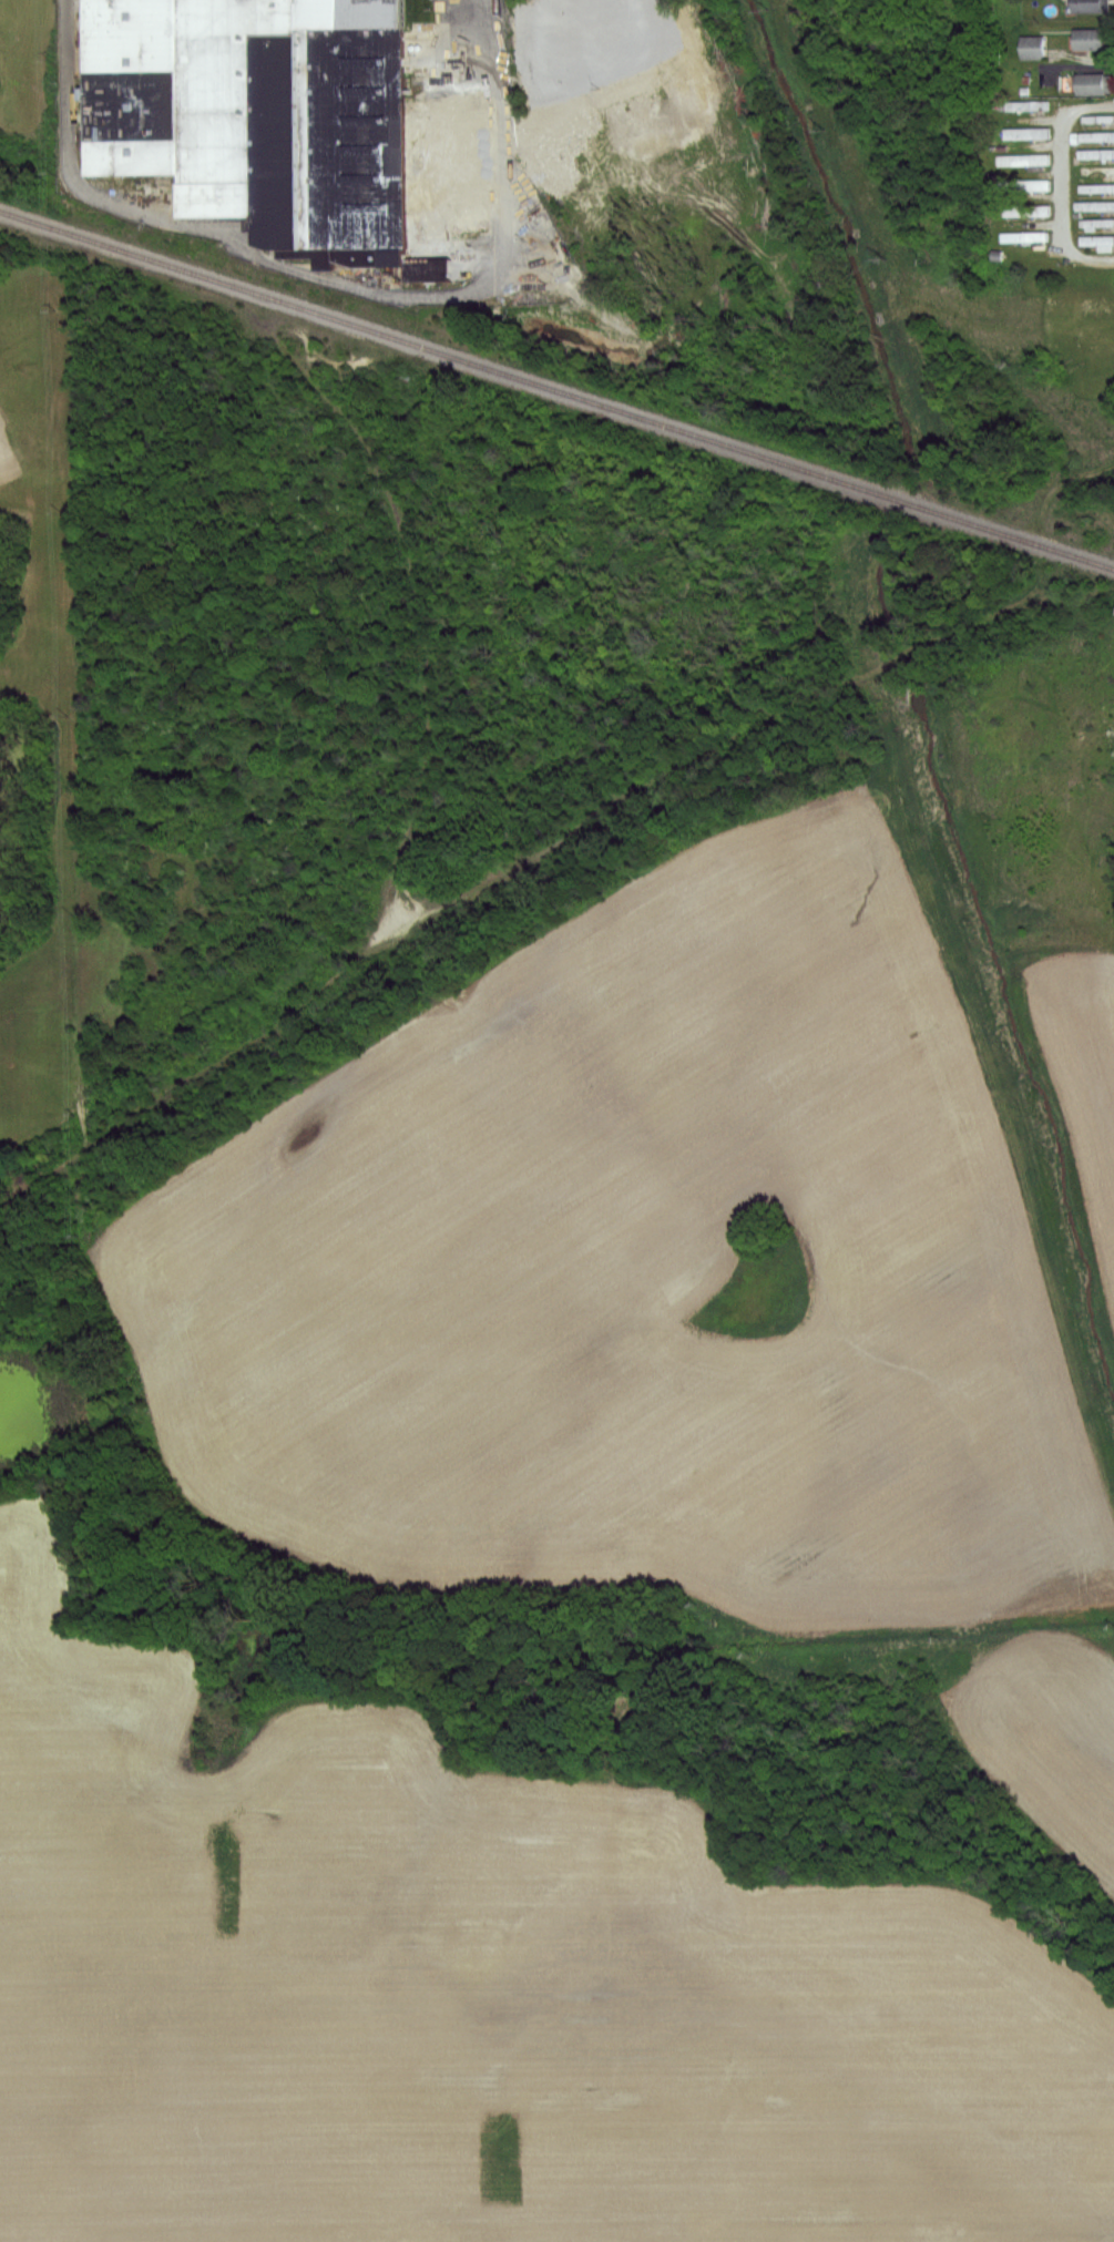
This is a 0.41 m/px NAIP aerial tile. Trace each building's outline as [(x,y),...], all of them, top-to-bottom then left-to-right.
[(89,177),(85,0),(404,0),(406,95),(486,93),(488,231),(451,235),(452,279),(382,283),(379,267),(335,270),(255,245),(254,221),(180,221),(180,178),(89,177)] [(1074,12),(1074,0),(1110,0),(1110,11),(1074,12)] [(1074,28),(1103,28),(1103,48),(1074,48),(1074,28)] [(1043,36),(1018,36),(1018,59),(1043,59),(1043,36)] [(1077,70),(1111,70),(1111,91),(1077,91),(1077,70)] [(1003,101),(1003,112),(1048,112),(1048,101),(1003,101)] [(1080,115),(1080,125),(1113,125),(1113,115),(1080,115)] [(1047,129),(1002,129),(1002,139),(1047,139),(1047,129)] [(1076,143),(1113,143),(1113,132),(1076,132),(1076,143)] [(1076,150),(1076,161),(1113,161),(1113,150),(1076,150)] [(996,155),(996,166),(1048,166),(1048,155),(996,155)] [(1075,177),(1113,177),(1113,167),(1075,167),(1075,177)] [(1024,190),(1049,190),(1049,181),(1024,181),(1024,190)] [(1076,185),(1076,193),(1113,193),(1113,185),(1076,185)] [(1072,211),(1113,211),(1113,202),(1072,202),(1072,211)] [(1049,205),(997,205),(997,216),(1049,216),(1049,205)] [(1076,219),(1076,227),(1113,227),(1113,219),(1076,219)] [(1000,232),(1000,243),(1048,243),(1048,232),(1000,232)] [(1093,251),(1112,251),(1112,236),(1076,236),(1076,246),(1093,246),(1093,251)]
